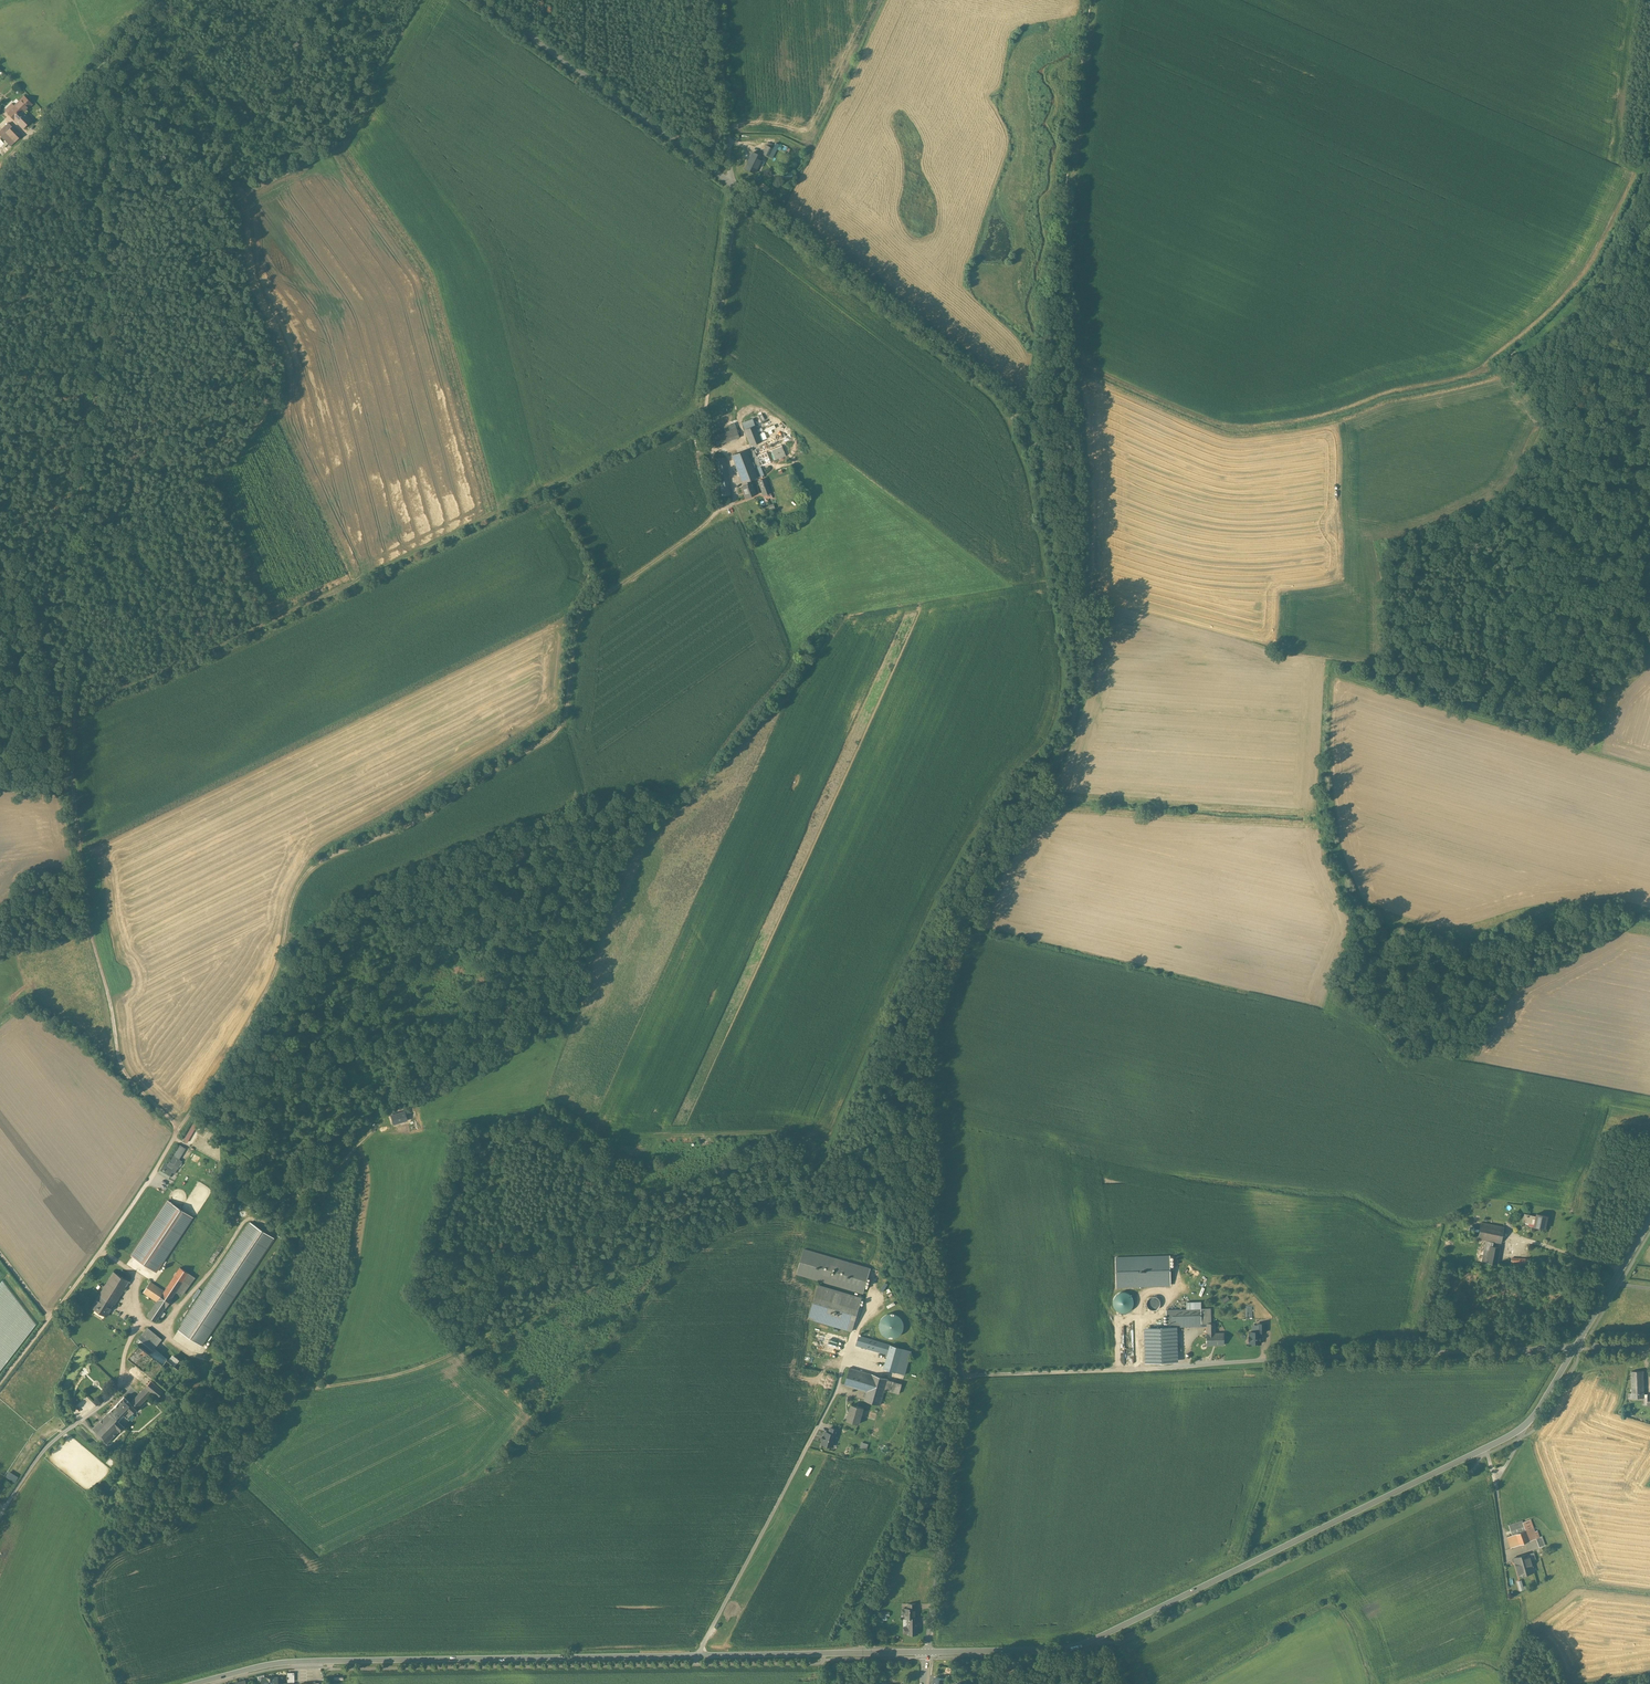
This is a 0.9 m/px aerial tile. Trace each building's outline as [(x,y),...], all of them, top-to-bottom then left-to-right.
[(13,108),(8,112),(16,121),(16,120),(24,113),(33,104),(25,96),(13,108)] [(24,113),(16,120),(23,128),(31,120),(24,113)] [(0,131),(0,135),(11,146),(15,142),(6,133),(12,127),(8,123),(0,131)] [(21,136),(12,127),(6,133),(15,142),(21,136)] [(773,149),(767,145),(763,152),(769,156),(773,149)] [(753,151),(744,166),(753,171),(762,157),(753,151)] [(755,425),(744,429),(750,445),(761,441),(755,425)] [(780,441),(753,451),(758,465),(752,467),(753,469),(786,457),(780,441)] [(752,448),(732,455),(742,483),(750,480),(756,477),(753,469),(752,467),(758,465),(753,451),(752,448)] [(725,457),(717,458),(722,496),(730,495),(725,457)] [(765,479),(758,481),(763,496),(770,493),(765,479)] [(750,480),(742,483),(743,486),(741,487),(745,498),(755,494),(750,480)] [(391,1115),(394,1124),(407,1120),(405,1112),(391,1115)] [(191,1127),(186,1135),(192,1138),(194,1135),(196,1137),(199,1132),(191,1127)] [(182,1161),(173,1156),(168,1165),(173,1168),(171,1171),(174,1173),(182,1161)] [(168,1165),(164,1163),(158,1172),(168,1178),(171,1173),(170,1173),(171,1171),(173,1168),(168,1165)] [(168,1201),(132,1256),(155,1272),(192,1217),(168,1201)] [(1536,1216),(1524,1214),(1523,1221),(1534,1224),(1536,1216)] [(1547,1216),(1536,1214),(1536,1216),(1534,1224),(1534,1227),(1545,1229),(1547,1216)] [(249,1222),(178,1329),(203,1346),(274,1239),(249,1222)] [(1504,1227),(1481,1222),(1478,1238),(1486,1240),(1493,1241),(1501,1243),(1504,1227)] [(1500,1247),(1492,1246),(1493,1241),(1486,1240),(1482,1262),(1487,1263),(1497,1264),(1500,1247)] [(1476,1252),(1455,1246),(1452,1258),(1473,1264),(1476,1252)] [(870,1269),(803,1249),(797,1273),(818,1280),(863,1293),(870,1269)] [(1542,1254),(1530,1253),(1530,1259),(1529,1265),(1541,1266),(1542,1254)] [(1116,1259),(1117,1286),(1171,1285),(1170,1257),(1116,1259)] [(1530,1259),(1511,1258),(1511,1265),(1529,1266),(1529,1265),(1530,1259)] [(157,1302),(147,1316),(155,1322),(165,1307),(166,1307),(173,1297),(172,1297),(188,1273),(180,1267),(164,1291),(150,1282),(143,1292),(157,1302)] [(114,1272),(97,1299),(111,1308),(129,1281),(114,1272)] [(862,1298),(818,1285),(808,1319),(852,1331),(862,1298)] [(1133,1299),(1132,1297),(1131,1295),(1129,1294),(1128,1293),(1126,1292),(1124,1292),(1122,1292),(1120,1293),(1118,1294),(1116,1295),(1115,1297),(1114,1299),(1113,1301),(1113,1303),(1113,1305),(1114,1307),(1115,1308),(1117,1310),(1118,1311),(1120,1312),(1122,1313),(1124,1313),(1126,1312),(1128,1311),(1130,1310),(1131,1309),(1133,1307),(1133,1305),(1134,1303),(1134,1301),(1133,1299)] [(1160,1306),(1160,1303),(1160,1301),(1158,1298),(1156,1297),(1153,1296),(1151,1297),(1148,1299),(1147,1301),(1147,1303),(1147,1306),(1149,1308),(1151,1310),(1153,1310),(1156,1310),(1158,1308),(1160,1306)] [(111,1308),(97,1299),(91,1307),(106,1316),(111,1308)] [(1188,1309),(1166,1310),(1166,1324),(1166,1327),(1171,1327),(1201,1326),(1201,1309),(1188,1309)] [(1201,1309),(1201,1326),(1207,1326),(1207,1323),(1211,1323),(1211,1309),(1201,1309)] [(904,1326),(904,1322),(902,1319),(900,1317),(897,1315),(894,1314),(891,1313),(887,1314),(884,1316),(882,1318),(880,1321),(879,1324),(879,1328),(880,1331),(882,1334),(884,1336),(888,1338),(891,1338),(894,1338),(898,1337),(900,1335),(902,1332),(904,1329),(904,1326)] [(1224,1333),(1215,1333),(1214,1323),(1211,1323),(1207,1323),(1207,1326),(1208,1334),(1207,1334),(1207,1345),(1213,1345),(1213,1344),(1224,1344),(1224,1333)] [(1266,1332),(1266,1324),(1257,1324),(1257,1332),(1260,1332),(1266,1332)] [(159,1338),(147,1328),(136,1341),(135,1341),(135,1342),(134,1342),(135,1343),(135,1344),(136,1344),(137,1343),(138,1344),(150,1353),(156,1346),(154,1345),(159,1338)] [(1171,1330),(1155,1330),(1155,1361),(1172,1361),(1171,1330)] [(1257,1332),(1250,1332),(1250,1336),(1249,1336),(1249,1340),(1250,1340),(1250,1343),(1255,1343),(1255,1344),(1261,1344),(1260,1332),(1257,1332)] [(902,1348),(859,1336),(856,1345),(888,1355),(884,1369),(896,1372),(902,1348)] [(823,1350),(825,1342),(818,1340),(816,1347),(823,1350)] [(165,1387),(152,1376),(167,1359),(162,1355),(158,1360),(150,1353),(138,1344),(127,1356),(135,1363),(128,1371),(146,1386),(139,1393),(145,1399),(145,1400),(152,1392),(158,1397),(158,1396),(163,1390),(163,1391),(165,1387)] [(167,1359),(174,1365),(179,1359),(172,1353),(167,1359)] [(167,1359),(152,1376),(165,1387),(167,1389),(182,1371),(167,1359)] [(902,1383),(849,1368),(844,1385),(867,1392),(865,1401),(880,1405),(884,1390),(899,1394),(902,1383)] [(1643,1370),(1632,1370),(1632,1393),(1632,1397),(1643,1397),(1644,1396),(1649,1396),(1649,1394),(1643,1394),(1643,1370)] [(124,1396),(108,1412),(123,1426),(129,1419),(127,1418),(145,1399),(139,1393),(137,1395),(130,1403),(124,1397),(124,1396)] [(863,1408),(851,1405),(847,1421),(858,1424),(863,1408)] [(108,1412),(93,1428),(107,1443),(108,1442),(120,1430),(121,1431),(124,1427),(123,1426),(108,1412)] [(829,1433),(825,1432),(824,1436),(823,1436),(822,1439),(823,1439),(822,1444),(832,1447),(835,1439),(837,1440),(838,1435),(829,1433)] [(15,1482),(19,1476),(9,1471),(6,1476),(15,1482)] [(1522,1520),(1509,1525),(1512,1535),(1515,1534),(1526,1530),(1522,1520)] [(1526,1530),(1515,1534),(1518,1545),(1532,1540),(1529,1529),(1526,1530)] [(1512,1535),(1507,1537),(1511,1548),(1518,1545),(1515,1534),(1512,1535)] [(1527,1551),(1513,1555),(1518,1572),(1532,1568),(1529,1556),(1541,1553),(1539,1546),(1527,1549),(1527,1551)] [(908,1609),(905,1609),(903,1609),(903,1614),(905,1614),(905,1618),(908,1618),(908,1627),(904,1627),(904,1634),(908,1634),(918,1634),(918,1618),(915,1618),(915,1609),(908,1609)]
